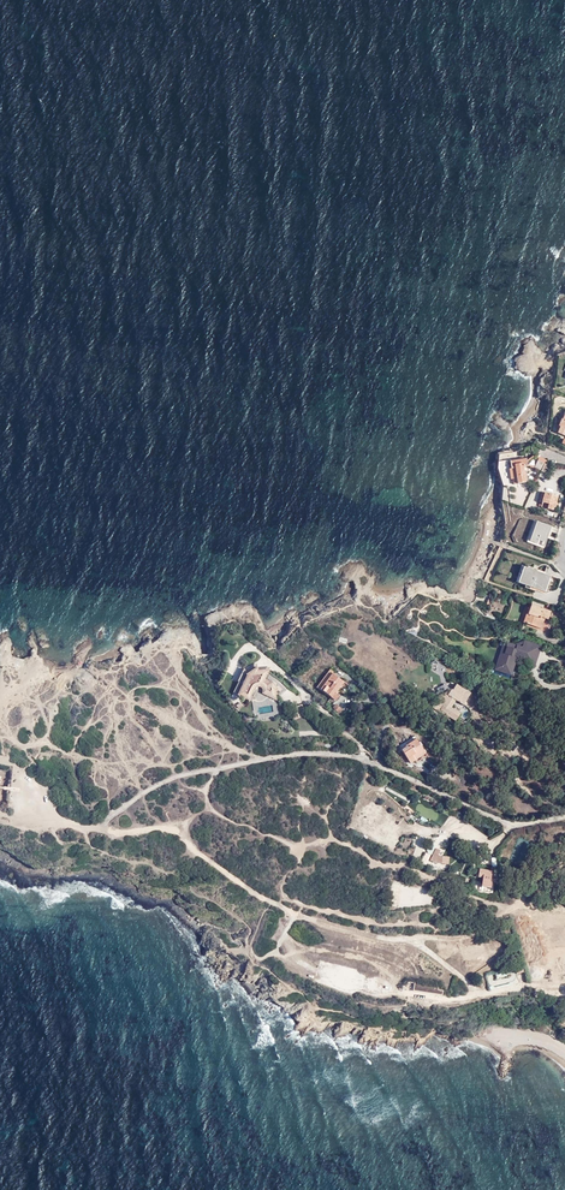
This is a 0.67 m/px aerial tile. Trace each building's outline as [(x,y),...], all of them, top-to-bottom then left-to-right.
[(542,471),(545,464),(546,461),(539,457),(534,468),(542,471)] [(511,469),(509,469),(511,480),(513,479),(514,485),(528,482),(527,472),(529,471),(527,458),(510,461),(511,469)] [(550,466),(545,464),(542,471),(547,473),(550,466)] [(547,493),(544,503),(549,504),(548,509),(554,510),(555,508),(556,502),(557,502),(558,496),(547,493)] [(530,542),(542,545),(546,532),(549,533),(551,528),(534,522),(532,528),(535,529),(530,542)] [(526,586),(536,589),(545,593),(551,577),(533,571),(533,569),(528,567),(527,569),(525,568),(520,581),(522,582),(522,585),(526,586)] [(494,572),(490,569),(485,578),(490,580),(494,572)] [(531,605),(523,623),(536,628),(540,617),(544,618),(547,620),(550,612),(531,605)] [(536,628),(540,630),(544,618),(540,617),(536,628)] [(547,632),(550,622),(544,620),(541,631),(547,632)] [(525,643),(523,649),(533,652),(535,646),(525,643)] [(533,652),(523,649),(509,644),(500,668),(516,673),(518,665),(516,664),(519,656),(529,660),(533,652)] [(233,691),(238,693),(249,699),(256,687),(258,686),(260,685),(262,686),(264,690),(263,693),(277,700),(276,690),(279,689),(268,674),(269,669),(258,670),(258,666),(248,672),(244,669),(234,689),(233,691)] [(337,691),(345,682),(332,671),(320,686),(338,700),(342,695),(337,691)] [(350,685),(345,682),(337,691),(342,695),(350,685)] [(459,685),(455,691),(469,701),(473,695),(459,685)] [(466,706),(469,701),(455,691),(453,690),(449,695),(452,697),(443,710),(450,714),(448,716),(457,722),(463,714),(454,708),(459,701),(466,706)] [(449,695),(453,691),(437,698),(440,705),(438,709),(448,716),(450,714),(443,710),(452,697),(449,695)] [(332,708),(339,714),(343,709),(339,706),(336,703),(332,708)] [(34,716),(25,716),(24,730),(33,730),(34,716)] [(485,741),(488,737),(478,732),(476,736),(485,741)] [(417,739),(411,743),(413,746),(404,752),(412,766),(418,762),(416,759),(426,753),(417,739)] [(413,746),(411,743),(402,749),(404,752),(413,746)] [(493,755),(498,750),(493,746),(488,751),(493,755)] [(518,838),(511,857),(523,862),(530,843),(518,838)] [(420,864),(426,866),(430,855),(424,853),(420,864)] [(492,878),(493,870),(488,869),(486,876),(484,875),(483,885),(493,887),(494,878),(492,878)] [(467,969),(491,962),(488,951),(480,953),(477,943),(461,948),(467,969)] [(499,972),(495,973),(497,980),(508,977),(506,970),(499,972)] [(439,986),(414,983),(413,991),(438,994),(438,990),(439,986)]
